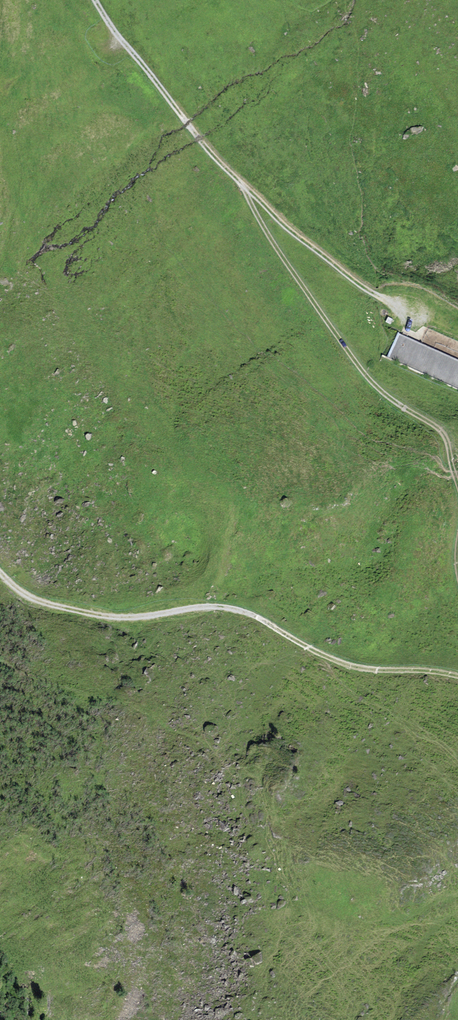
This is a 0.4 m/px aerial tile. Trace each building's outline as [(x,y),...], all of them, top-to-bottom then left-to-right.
[(397,333),(385,356),(457,387),(457,360),(397,333)]
